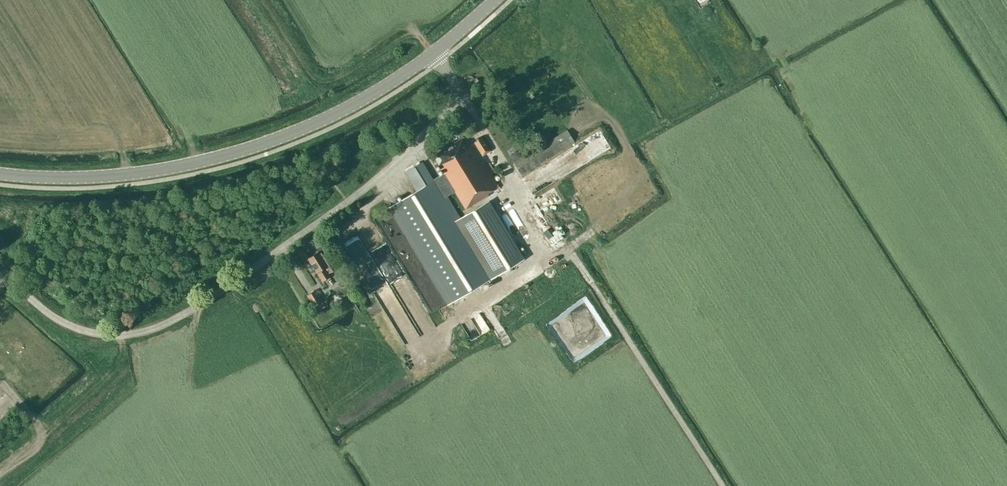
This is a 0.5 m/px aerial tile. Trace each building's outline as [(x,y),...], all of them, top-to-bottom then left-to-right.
[(567,130),(514,162),(521,175),(574,142),(567,130)] [(406,172),(417,190),(388,208),(447,304),(523,258),(488,201),(460,218),(446,194),(453,189),(465,209),(480,200),(489,195),(487,193),(499,186),(483,160),(480,162),(471,148),(476,145),(482,155),(490,151),(482,137),(474,142),(469,145),(464,136),(433,155),(444,174),(433,181),(422,162),(406,172)] [(611,205),(617,203),(614,195),(608,197),(611,205)] [(585,214),(589,222),(603,214),(599,206),(585,214)] [(359,230),(365,237),(375,229),(369,222),(359,230)] [(360,235),(350,240),(365,274),(375,270),(360,235)] [(318,251),(308,258),(317,272),(322,281),(330,276),(328,274),(338,268),(326,249),(319,253),(318,251)] [(307,295),(314,306),(321,302),(314,290),(307,295)] [(398,328),(409,319),(402,310),(391,319),(398,328)] [(505,348),(512,343),(505,332),(497,338),(505,348)]
